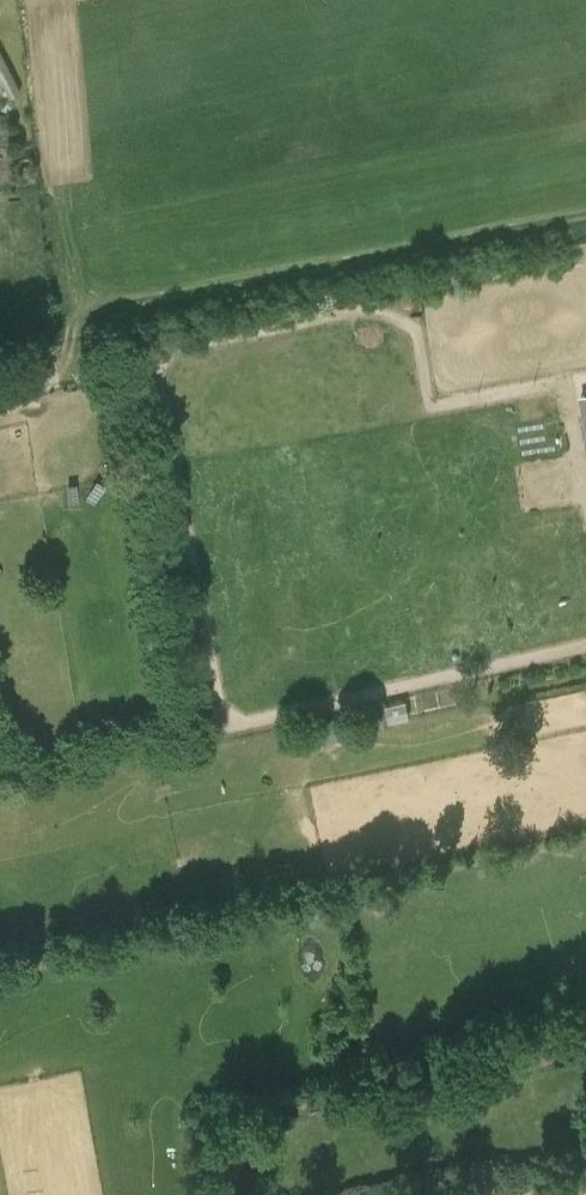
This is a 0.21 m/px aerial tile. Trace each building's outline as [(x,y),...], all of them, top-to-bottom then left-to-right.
[(9,96),(21,90),(0,50),(0,78),(9,96)]
